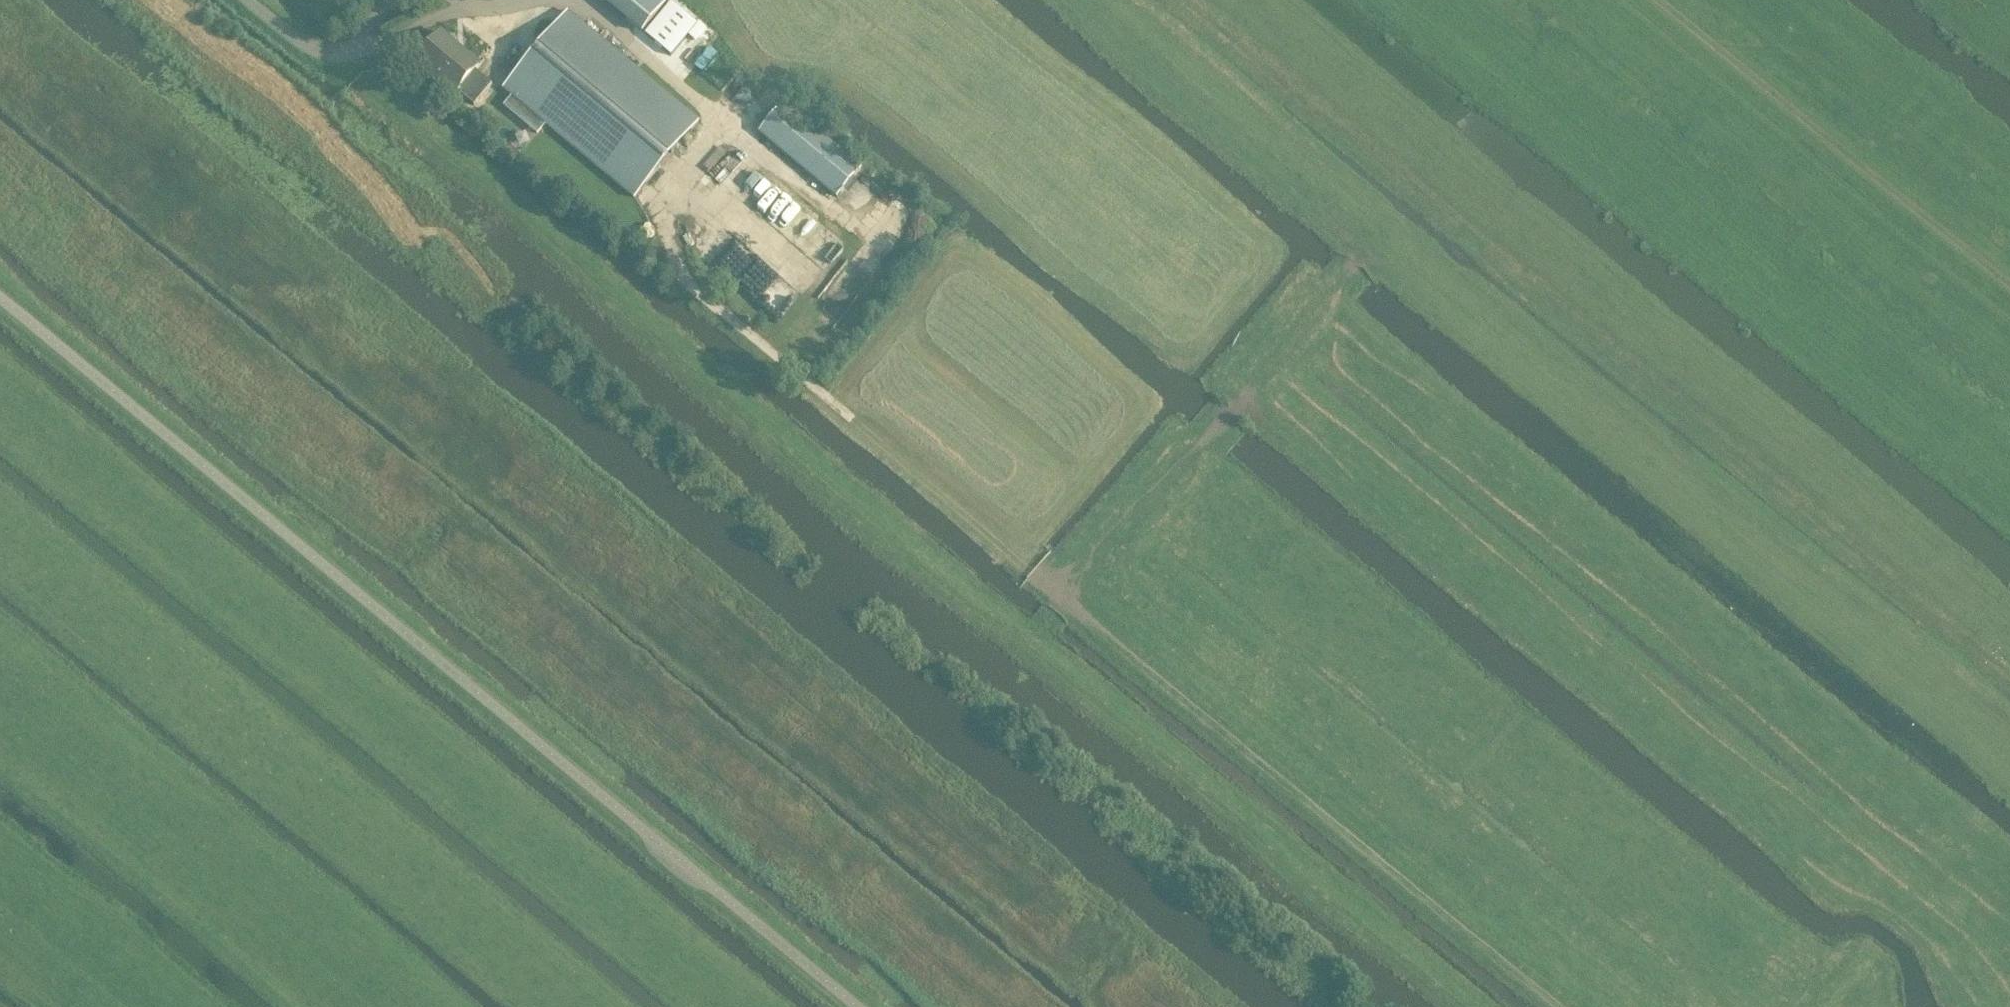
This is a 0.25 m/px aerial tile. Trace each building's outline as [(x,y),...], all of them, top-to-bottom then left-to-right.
[(669,39),(686,18),(667,2),(668,0),(604,0),(642,32),(649,23),(669,39)] [(633,200),(697,123),(567,14),(503,91),(633,200)] [(474,106),(493,85),(476,70),(480,66),(441,34),(417,63),(455,95),(458,92),(474,106)] [(757,133),(788,160),(834,199),(859,170),(781,105),(757,133)]
